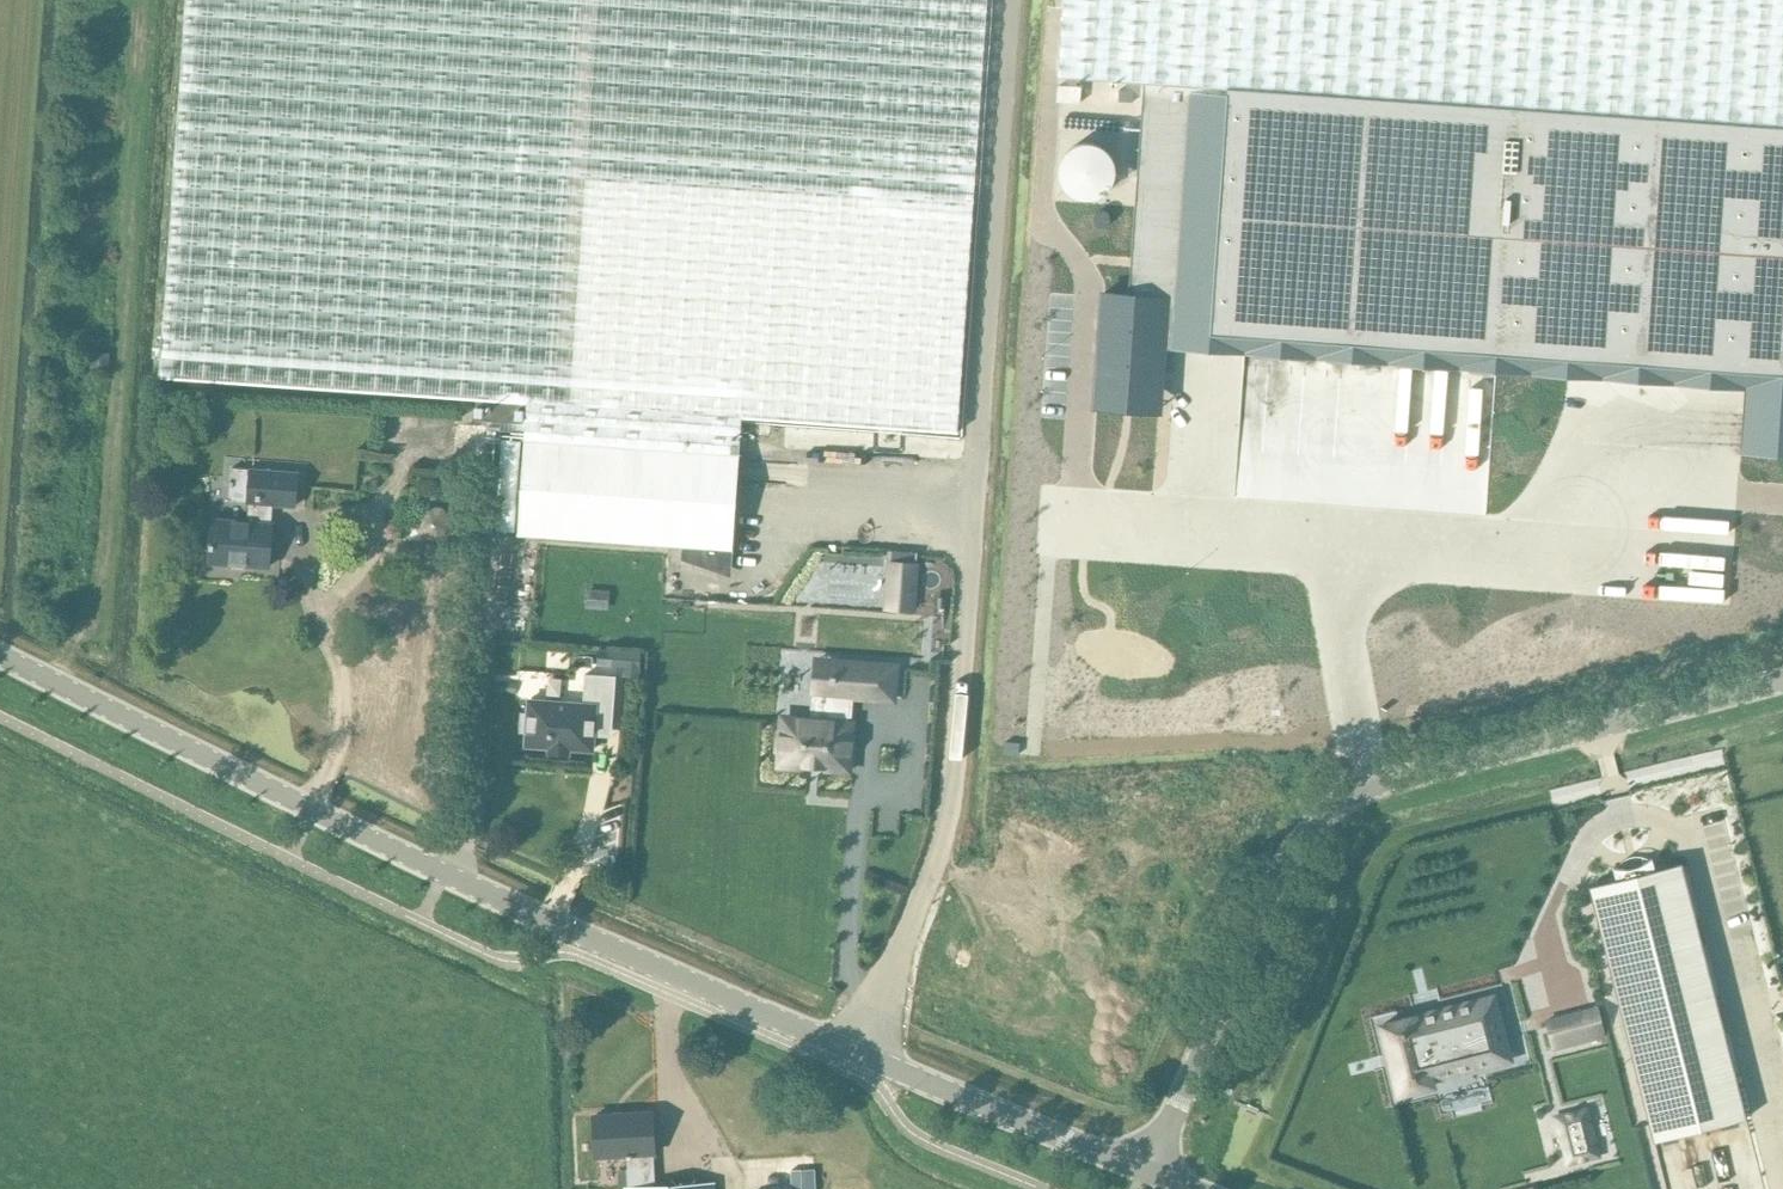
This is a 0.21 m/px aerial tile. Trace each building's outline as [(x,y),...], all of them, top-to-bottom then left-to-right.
[(987,0),(187,0),(161,378),(527,403),(527,406),(476,402),(475,421),(526,424),(518,536),(681,547),(681,561),(731,578),(733,550),(742,418),(957,433),(987,0)] [(1059,76),(1144,82),(1129,294),(1104,292),(1098,389),(1160,393),(1164,348),(1744,390),(1740,453),(1782,456),(1782,0),(1065,0),(1059,76)] [(109,376),(110,353),(91,352),(90,375),(109,376)] [(209,562),(269,567),(273,524),(271,524),(272,507),(297,508),(299,471),(248,468),(246,505),(249,506),(248,522),(213,519),(209,562)] [(585,609),(607,610),(609,591),(587,589),(585,609)] [(831,675),(831,680),(835,681),(834,693),(834,694),(851,695),(892,698),(895,667),(854,664),(854,665),(836,664),(835,675),(831,675)] [(613,723),(616,676),(585,674),(583,704),(529,700),(528,713),(522,713),(521,731),(527,732),(526,746),(593,751),(595,722),(613,723)] [(1274,699),(1287,739),(1318,729),(1305,689),(1274,699)] [(779,731),(778,751),(782,751),(781,764),(848,769),(851,724),(849,724),(851,695),(834,694),(834,693),(816,691),(813,721),(811,721),(784,719),(783,732),(779,731)] [(1652,860),(1653,859),(1652,858),(1649,860),(1646,862),(1643,864),(1639,866),(1636,867),(1632,868),(1629,868),(1625,869),(1621,869),(1618,868),(1614,868),(1613,869),(1614,869),(1617,880),(1589,887),(1654,1142),(1747,1118),(1682,863),(1655,870),(1652,860)] [(1416,1017),(1382,1026),(1400,1095),(1433,1086),(1432,1080),(1510,1060),(1494,997),(1442,1010),(1443,1015),(1417,1022),(1416,1017)] [(1597,1155),(1586,1111),(1557,1118),(1569,1162),(1597,1155)] [(624,1188),(717,1188),(716,1180),(655,1183),(654,1153),(655,1153),(653,1113),(595,1115),(596,1155),(626,1154),(627,1168),(617,1169),(618,1188),(624,1188)]
